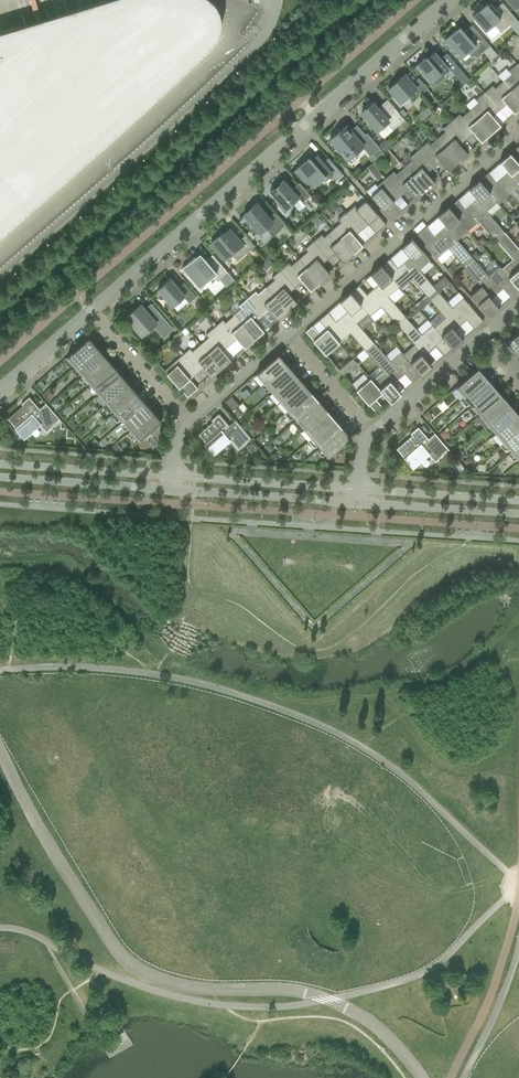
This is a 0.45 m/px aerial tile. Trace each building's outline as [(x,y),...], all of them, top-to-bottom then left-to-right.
[(85,162),(210,47),(217,39),(220,29),(220,18),(219,12),(216,7),(212,2),(210,0),(108,0),(22,26),(0,33),(0,236),(85,162)] [(486,3),(486,4),(483,6),(481,5),(473,12),(475,14),(472,16),(486,32),(493,25),(494,26),(497,23),(502,29),(508,24),(509,25),(516,19),(502,3),(495,9),(490,3),(488,5),(486,3)] [(456,30),(445,40),(452,48),(450,50),(455,55),(456,53),(461,59),(467,65),(475,58),(489,46),(472,25),(464,32),(462,30),(458,33),(456,31),(456,30)] [(510,45),(505,50),(509,55),(512,52),(513,48),(510,45)] [(497,55),(493,51),(488,55),(492,60),(497,55)] [(426,56),(415,66),(429,83),(440,73),(442,75),(446,71),(452,78),(455,76),(461,70),(446,53),(441,58),(435,52),(428,58),(426,56)] [(503,81),(518,100),(518,67),(517,64),(508,71),(511,74),(503,81)] [(388,89),(400,103),(416,89),(421,94),(427,89),(418,78),(413,83),(405,75),(388,89)] [(465,75),(459,81),(463,85),(466,83),(469,80),(465,75)] [(469,80),(466,83),(471,89),(476,84),(471,78),(469,80)] [(484,93),(499,110),(506,104),(514,113),(518,109),(518,100),(503,81),(495,88),(492,85),(484,93)] [(478,103),(470,110),(491,134),(500,125),(492,116),(499,110),(484,93),(475,100),(478,103)] [(372,125),(377,131),(386,123),(393,130),(405,120),(403,117),(399,113),(387,99),(387,100),(388,101),(379,110),(373,104),(371,102),(365,107),(366,108),(361,112),(367,119),(366,120),(371,126),(372,125)] [(507,119),(514,113),(506,104),(499,110),(507,119)] [(459,114),(451,121),(466,139),(473,133),(481,142),(491,134),(470,110),(462,117),(459,114)] [(500,125),(507,119),(499,110),(492,116),(500,125)] [(445,132),(437,139),(458,162),(467,154),(459,145),(466,139),(451,121),(443,129),(445,132)] [(338,132),(329,140),(346,160),(348,159),(351,163),(358,157),(355,153),(362,147),(370,156),(368,158),(373,164),(377,160),(385,154),(379,148),(368,135),(366,136),(357,125),(351,131),(347,126),(346,126),(345,126),(338,132)] [(426,143),(418,150),(433,167),(440,162),(448,171),(458,162),(437,139),(429,146),(426,143)] [(387,141),(380,147),(385,152),(391,146),(387,141)] [(412,160),(404,167),(425,191),(434,182),(427,173),(433,167),(418,150),(410,157),(412,160)] [(502,176),(507,182),(511,178),(517,184),(518,182),(518,164),(510,153),(500,162),(508,171),(502,176)] [(343,174),(330,160),(325,165),(316,156),(310,161),(308,159),(295,170),(307,184),(310,181),(314,186),(323,177),(325,179),(330,175),(335,181),(343,174)] [(508,171),(500,162),(494,167),(502,176),(508,171)] [(393,171),(385,179),(400,196),(407,190),(415,199),(425,191),(404,167),(396,174),(393,171)] [(502,176),(494,167),(488,173),(496,182),(502,176)] [(479,181),(499,204),(510,194),(518,205),(518,186),(517,184),(511,178),(507,182),(502,176),(496,182),(488,173),(479,181)] [(400,196),(385,179),(377,186),(379,189),(371,196),(391,220),(402,211),(394,202),(400,196)] [(277,204),(285,213),(294,205),(292,203),(298,198),(302,203),(310,196),(310,197),(310,196),(299,183),(292,189),(283,180),(280,183),(278,181),(272,187),(273,189),(270,192),(279,203),(277,204)] [(477,198),(471,203),(476,208),(480,205),(486,211),(497,202),(499,204),(479,181),(469,189),(477,198)] [(477,198),(469,189),(463,194),(471,203),(477,198)] [(471,203),(463,194),(457,200),(465,209),(471,203)] [(340,195),(334,199),(339,205),(345,201),(340,195)] [(298,198),(292,203),(294,205),(299,211),(305,206),(302,203),(298,198)] [(334,199),(327,205),(331,211),(338,205),(334,199)] [(457,200),(448,207),(468,231),(479,221),(495,239),(504,231),(492,217),(486,211),(480,205),(476,208),(471,203),(465,209),(457,200)] [(354,205),(346,213),(361,230),(368,224),(376,234),(386,224),(366,201),(357,208),(354,205)] [(497,202),(486,211),(492,217),(502,208),(499,204),(497,202)] [(271,234),(273,236),(279,230),(285,225),(275,212),(269,217),(257,203),(243,215),(259,233),(266,228),(271,234)] [(446,225),(440,230),(445,235),(449,232),(455,238),(457,240),(468,231),(448,207),(438,216),(446,225)] [(340,223),(332,230),(353,254),(362,245),(354,236),(361,230),(346,213),(338,220),(340,223)] [(322,222),(317,216),(311,221),(316,227),(322,222)] [(446,225),(438,216),(432,221),(440,230),(446,225)] [(299,225),(293,219),(288,224),(293,230),(299,225)] [(440,230),(432,221),(426,227),(434,236),(440,230)] [(293,233),(285,225),(279,230),(287,239),(293,233)] [(448,248),(464,266),(473,258),(470,255),(457,240),(455,238),(449,232),(445,235),(440,230),(434,236),(426,227),(417,235),(437,258),(448,248)] [(266,228),(259,233),(264,239),(271,234),(266,228)] [(231,254),(237,261),(254,246),(245,235),(239,240),(230,229),(224,234),(222,233),(210,244),(224,260),(231,254)] [(321,234),(313,241),(328,259),(335,253),(343,262),(353,254),(332,230),(324,237),(321,234)] [(504,231),(495,239),(512,259),(518,266),(518,265),(518,249),(504,231)] [(482,237),(478,241),(482,245),(486,242),(482,237)] [(419,270),(419,269),(430,260),(412,239),(402,248),(410,257),(404,262),(409,267),(413,263),(419,270)] [(307,252),(299,259),(320,282),(329,274),(322,265),(328,259),(313,241),(305,249),(307,252)] [(410,257),(402,248),(396,252),(404,262),(410,257)] [(475,251),(470,255),(473,258),(474,260),(479,256),(475,251)] [(404,262),(396,252),(390,258),(398,267),(404,262)] [(196,285),(199,288),(214,275),(218,279),(219,278),(227,271),(212,255),(206,260),(203,258),(196,257),(195,258),(195,257),(182,268),(196,285)] [(268,257),(261,264),(266,270),(273,264),(268,257)] [(437,290),(433,286),(419,269),(419,270),(413,263),(409,267),(404,262),(398,267),(390,258),(381,266),(401,289),(412,280),(427,298),(437,290)] [(481,286),(487,293),(491,289),(496,294),(503,288),(510,297),(518,290),(518,289),(499,266),(488,276),(474,260),(473,258),(464,266),(481,286)] [(288,263),(280,270),(295,288),(302,282),(310,291),(320,282),(299,259),(291,266),(288,263)] [(518,289),(518,265),(518,266),(512,259),(502,269),(499,266),(518,289)] [(447,269),(450,273),(456,269),(452,265),(447,269)] [(379,284),(373,288),(378,294),(382,290),(388,297),(388,296),(399,287),(401,289),(381,266),(371,274),(379,284)] [(456,269),(450,273),(454,278),(460,273),(456,269)] [(274,280),(266,287),(287,311),(297,302),(289,293),(295,288),(280,270),(272,277),(274,280)] [(379,284),(371,274),(365,279),(373,288),(379,284)] [(444,276),(433,286),(437,290),(439,292),(446,285),(449,282),(450,282),(444,276)] [(157,290),(172,307),(183,297),(189,303),(196,296),(184,283),(178,288),(170,279),(157,290)] [(373,288),(365,279),(359,285),(367,294),(373,288)] [(350,293),(370,316),(381,307),(396,325),(406,317),(388,296),(388,297),(382,290),(378,294),(373,288),(367,294),(359,285),(350,293)] [(481,286),(470,296),(488,317),(498,308),(490,299),(496,294),(491,289),(487,293),(481,286)] [(249,297),(247,299),(262,316),(269,310),(277,319),(287,311),(266,287),(258,294),(255,291),(249,297)] [(437,290),(427,298),(445,318),(451,324),(455,320),(460,326),(466,320),(474,328),(474,329),(483,321),(463,298),(452,307),(439,292),(437,290)] [(357,323),(368,314),(370,316),(350,293),(340,301),(348,310),(342,315),(347,321),(351,317),(357,323)] [(241,309),(233,316),(254,340),(264,331),(256,322),(262,316),(247,299),(245,300),(239,306),(241,309)] [(348,310),(340,301),(334,306),(342,315),(348,310)] [(153,326),(163,337),(173,329),(151,304),(145,310),(140,305),(125,318),(141,336),(153,326)] [(414,304),(410,308),(414,313),(418,309),(415,305),(414,304)] [(342,315),(334,306),(328,312),(336,321),(342,315)] [(350,334),(365,352),(375,343),(372,341),(357,323),(351,317),(347,321),(342,315),(336,321),(328,312),(319,320),(327,329),(339,343),(350,334)] [(202,315),(196,319),(199,323),(205,319),(202,315)] [(223,320),(214,327),(229,345),(236,339),(244,348),(254,340),(233,316),(225,323),(223,320)] [(424,347),(429,352),(435,347),(443,356),(452,348),(432,325),(421,334),(406,317),(396,325),(414,345),(420,351),(424,347)] [(432,325),(452,348),(462,340),(454,331),(460,326),(455,320),(451,324),(445,318),(434,327),(432,325)] [(327,329),(319,320),(312,326),(320,335),(327,329)] [(384,323),(380,327),(383,332),(384,332),(388,328),(384,323)] [(312,326),(305,332),(313,341),(326,355),(339,343),(327,329),(320,335),(312,326)] [(208,337),(200,344),(221,368),(231,360),(223,351),(229,345),(214,327),(206,334),(208,337)] [(508,342),(517,352),(518,350),(518,333),(508,342)] [(63,360),(71,370),(97,347),(89,338),(63,360)] [(365,352),(383,372),(383,371),(389,378),(393,374),(398,379),(404,374),(412,383),(421,375),(401,352),(390,361),(376,345),(375,343),(365,352)] [(197,373),(203,368),(211,377),(221,368),(200,344),(192,351),(190,349),(181,356),(197,373)] [(401,352),(421,375),(431,367),(423,357),(429,352),(424,347),(420,351),(414,345),(403,354),(401,352)] [(71,370),(79,379),(105,356),(97,347),(71,370)] [(252,377),(260,386),(286,364),(278,354),(252,377)] [(79,379),(87,388),(113,365),(105,356),(79,379)] [(167,374),(187,397),(196,389),(198,388),(196,387),(190,379),(197,373),(181,356),(173,363),(175,366),(167,374)] [(353,358),(348,362),(353,367),(357,363),(353,358)] [(348,362),(344,365),(349,370),(351,368),(353,367),(348,362)] [(353,367),(351,368),(356,374),(362,369),(357,363),(353,367)] [(260,386),(268,396),(294,373),(286,364),(260,386)] [(87,388),(95,397),(121,375),(113,365),(87,388)] [(349,370),(344,365),(339,370),(343,375),(349,370)] [(452,390),(460,400),(486,377),(478,368),(452,390)] [(383,372),(372,381),(390,402),(400,393),(392,384),(398,379),(393,374),(389,378),(383,371),(383,372)] [(268,396),(276,405),(302,382),(294,373),(268,396)] [(95,397),(103,406),(129,384),(121,375),(95,397)] [(460,400),(468,409),(494,386),(486,377),(460,400)] [(370,379),(356,390),(369,405),(377,414),(383,408),(375,399),(377,398),(382,393),(372,381),(370,379)] [(41,382),(37,385),(42,390),(45,387),(41,382)] [(276,405),(284,414),(310,391),(302,382),(276,405)] [(103,406),(111,416),(137,393),(129,384),(103,406)] [(468,409),(476,418),(502,396),(494,386),(468,409)] [(48,391),(45,395),(49,400),(53,397),(48,391)] [(284,414),(292,423),(318,400),(310,391),(284,414)] [(111,416),(119,425),(145,402),(137,393),(111,416)] [(476,418),(484,427),(510,405),(502,396),(476,418)] [(18,431),(24,438),(39,424),(46,432),(54,426),(53,425),(59,420),(60,420),(45,403),(45,404),(39,409),(29,397),(21,404),(24,407),(9,420),(8,419),(7,419),(18,431)] [(56,399),(50,404),(55,409),(61,405),(56,399)] [(292,423),(300,432),(326,410),(318,400),(292,423)] [(119,425),(127,434),(153,411),(145,402),(119,425)] [(238,406),(233,411),(239,418),(244,413),(243,412),(247,409),(242,403),(238,406)] [(484,427),(492,437),(518,414),(510,405),(484,427)] [(68,406),(62,412),(65,416),(72,410),(68,406)] [(300,432),(308,441),(334,419),(326,410),(300,432)] [(153,411),(127,434),(135,444),(161,421),(153,411)] [(199,437),(197,435),(197,436),(207,447),(213,454),(229,441),(238,451),(245,445),(245,444),(251,439),(252,439),(234,419),(235,420),(229,425),(218,413),(211,420),(214,424),(199,437)] [(500,446),(518,429),(518,415),(518,414),(492,437),(500,446)] [(70,419),(67,422),(73,429),(76,426),(70,419)] [(308,441),(316,451),(342,428),(334,419),(308,441)] [(397,449),(396,449),(406,461),(407,461),(413,468),(428,454),(435,462),(443,456),(442,455),(448,450),(449,450),(434,432),(433,433),(434,434),(428,439),(418,427),(410,434),(413,437),(398,450),(397,449)] [(342,428),(316,451),(325,460),(350,437),(342,428)] [(508,455),(518,445),(518,429),(500,446),(508,455)] [(453,438),(448,443),(453,449),(456,446),(456,441),(453,438)] [(251,443),(246,446),(252,452),(256,449),(251,443)] [(270,444),(265,448),(269,452),(274,448),(270,444)] [(516,464),(518,461),(518,445),(508,455),(516,464)] [(455,457),(451,460),(457,467),(461,464),(455,457)] [(468,457),(463,461),(467,466),(472,461),(468,457)]
